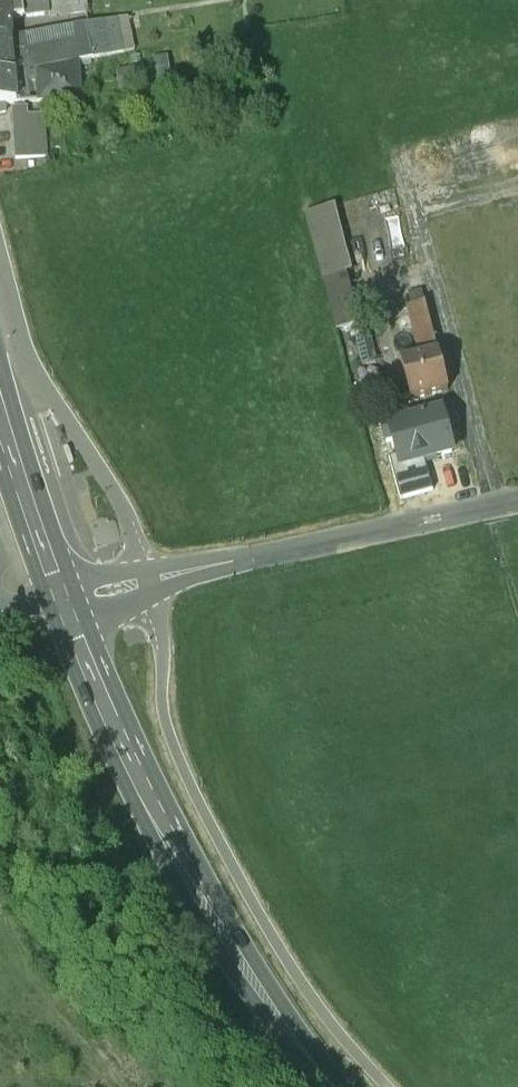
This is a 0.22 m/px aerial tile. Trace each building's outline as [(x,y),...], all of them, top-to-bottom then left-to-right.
[(8,8),(8,0),(0,0),(0,9),(8,8)] [(49,2),(8,8),(9,21),(56,14),(55,10),(50,10),(49,2)] [(0,9),(0,41),(11,40),(9,21),(8,8),(0,9)] [(0,41),(0,55),(12,54),(11,40),(0,41)] [(79,42),(12,54),(14,76),(36,71),(53,68),(78,62),(83,61),(79,42)] [(0,55),(0,77),(14,76),(12,54),(0,55)] [(78,62),(53,68),(55,86),(79,84),(78,62)] [(53,68),(36,71),(39,102),(81,99),(79,84),(55,86),(53,68)] [(36,71),(14,76),(16,104),(39,102),(36,71)] [(0,77),(0,106),(5,105),(16,104),(14,76),(0,77)] [(22,109),(11,110),(13,134),(24,133),(22,109)] [(335,208),(306,215),(338,331),(361,325),(348,274),(353,273),(335,208)] [(424,304),(410,308),(420,349),(428,357),(437,354),(424,304)] [(428,357),(401,364),(411,403),(447,393),(437,354),(428,357)]
